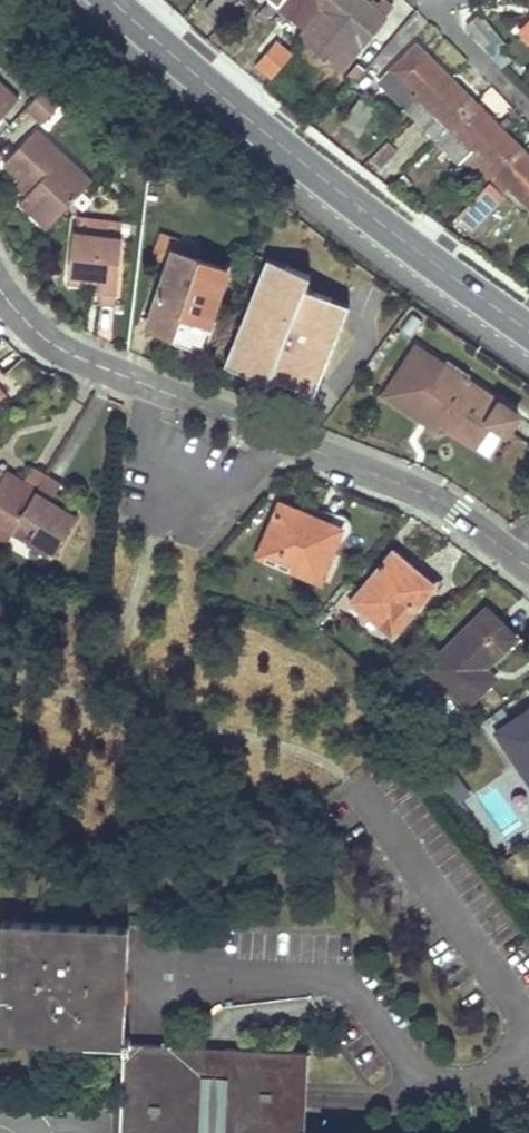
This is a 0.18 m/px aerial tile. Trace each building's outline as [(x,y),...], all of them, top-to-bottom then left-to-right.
[(215,17),(223,23),(242,0),(217,0),(208,11),(215,17)] [(366,0),(328,0),(320,10),(302,34),(343,68),(386,16),(366,0)] [(320,10),(328,0),(307,0),(320,10)] [(274,15),(280,7),(271,1),(265,8),(274,15)] [(257,17),(262,21),(266,24),(274,15),(265,8),(257,17)] [(506,29),(510,25),(514,20),(505,12),(497,21),(506,29)] [(487,47),(494,41),(500,35),(481,16),(469,29),(487,47)] [(257,67),(265,73),(273,80),(293,57),(277,44),(257,67)] [(418,98),(426,105),(452,79),(417,44),(403,58),(414,70),(403,82),(418,98)] [(414,70),(403,58),(398,64),(402,68),(397,72),(396,77),(381,92),(403,113),(418,98),(403,82),(414,70)] [(426,105),(450,129),(475,103),(452,79),(426,105)] [(44,87),(26,106),(43,121),(60,101),(44,87)] [(7,89),(0,97),(0,103),(8,111),(18,100),(7,89)] [(0,120),(0,135),(26,107),(18,100),(8,111),(0,120)] [(8,111),(0,103),(0,120),(8,111)] [(475,103),(450,129),(437,142),(459,165),(463,161),(472,151),(498,125),(475,103)] [(450,129),(426,105),(413,119),(437,142),(450,129)] [(488,186),(497,176),(522,149),(504,130),(511,122),(506,117),(498,125),(472,151),(488,167),(478,176),(488,186)] [(17,205),(45,231),(85,188),(57,162),(64,154),(36,128),(1,165),(18,181),(29,192),(23,198),(17,205)] [(459,216),(472,228),(496,203),(497,202),(510,189),(528,207),(528,156),(522,149),(497,176),(488,186),(484,189),(483,191),(481,192),(467,208),(459,216)] [(488,167),(472,151),(463,161),(478,176),(488,167)] [(85,188),(92,181),(64,154),(57,162),(85,188)] [(23,198),(29,192),(18,181),(13,187),(23,198)] [(481,192),(476,187),(470,181),(456,196),(467,208),(481,192)] [(122,225),(80,221),(78,235),(121,239),(122,225)] [(69,278),(100,280),(99,290),(98,305),(117,306),(121,239),(78,235),(73,234),(69,278)] [(154,258),(163,261),(171,264),(149,328),(177,337),(180,330),(205,339),(229,270),(199,259),(202,249),(162,234),(154,258)] [(314,407),(348,308),(306,293),(311,277),(261,260),(221,376),(314,407)] [(99,290),(100,280),(69,278),(68,288),(99,290)] [(177,337),(203,347),(205,339),(180,330),(177,337)] [(476,446),(484,434),(492,422),(507,432),(519,414),(418,347),(387,396),(436,428),(441,422),(476,446)] [(44,477),(29,468),(22,480),(37,489),(44,477)] [(11,535),(37,489),(22,480),(6,471),(4,474),(0,481),(0,529),(11,535)] [(44,477),(37,489),(11,535),(52,559),(77,517),(59,507),(51,502),(55,495),(60,486),(44,477)] [(63,500),(55,495),(51,502),(59,507),(63,500)] [(342,529),(312,517),(283,504),(262,556),(320,580),(342,529)] [(11,535),(0,529),(0,551),(1,551),(11,535)] [(435,589),(409,566),(411,563),(394,550),(352,601),(389,634),(412,606),(417,610),(435,589)] [(486,669),(517,638),(488,609),(428,669),(468,708),(497,679),(486,669)] [(497,733),(528,783),(528,711),(497,733)] [(19,1006),(19,1017),(10,1016),(8,1039),(117,1044),(122,927),(2,921),(0,962),(0,979),(15,980),(14,996),(20,996),(19,1006)] [(122,927),(117,1044),(124,1044),(125,1016),(127,960),(128,927),(122,927)] [(8,1039),(10,1016),(19,1017),(19,1006),(20,996),(14,996),(15,980),(0,979),(0,1039),(8,1039)] [(308,1051),(185,1046),(124,1044),(120,1132),(304,1132),(308,1051)]
